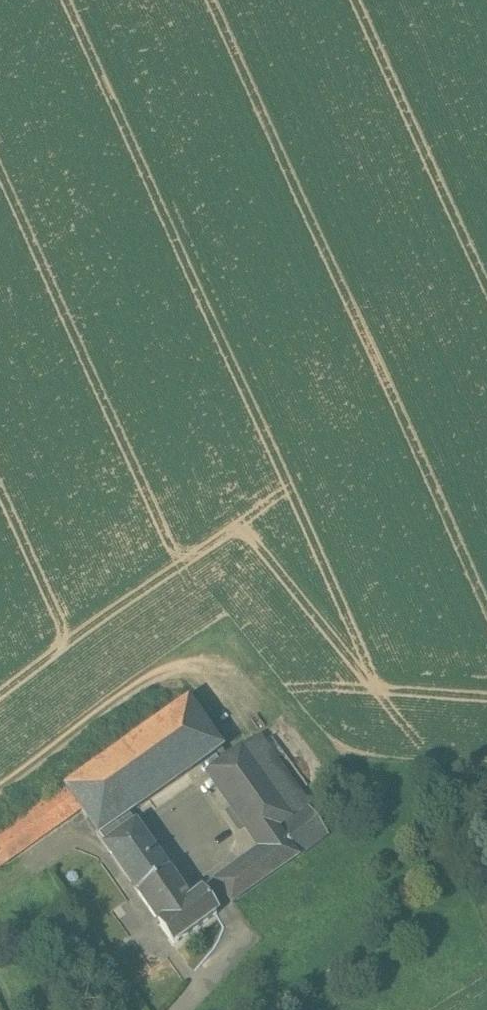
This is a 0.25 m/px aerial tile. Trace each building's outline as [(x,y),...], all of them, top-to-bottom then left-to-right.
[(166,717),(63,789),(78,811),(95,835),(126,814),(217,749),(171,683),(151,696),(166,717)] [(262,851),(215,884),(229,904),(306,849),(238,751),(207,773),(262,851)] [(0,834),(0,867),(78,811),(63,789),(0,834)] [(156,857),(126,814),(95,835),(125,878),(156,857)] [(187,901),(156,857),(125,878),(171,944),(214,914),(199,893),(187,901)]
